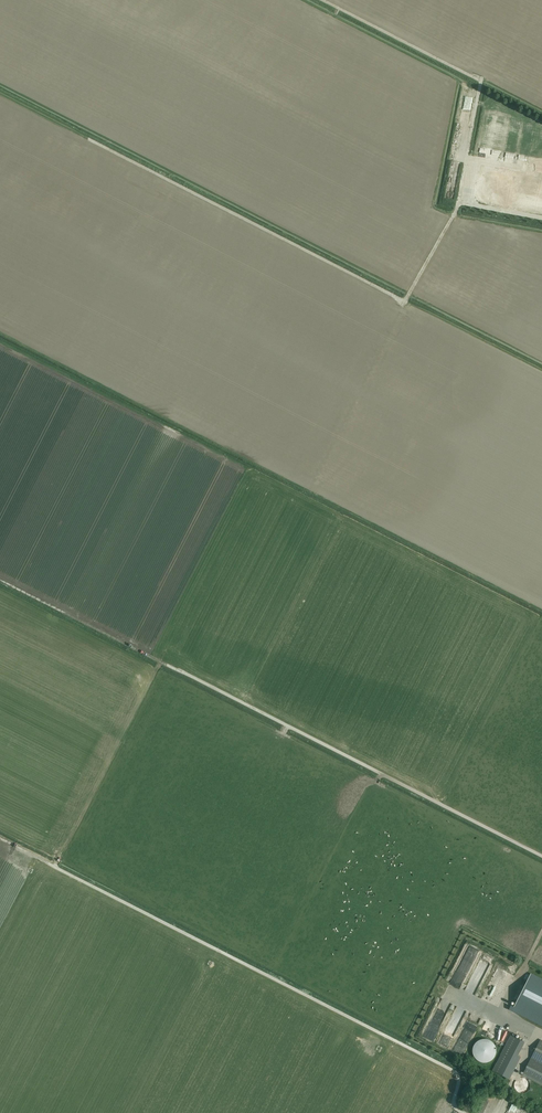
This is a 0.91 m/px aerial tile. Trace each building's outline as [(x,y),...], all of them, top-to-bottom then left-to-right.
[(520,134),(531,136),(532,128),(528,128),(528,125),(522,124),(520,134)] [(529,170),(537,171),(538,165),(541,166),(541,158),(537,157),(537,159),(531,158),(529,170)] [(541,211),(541,178),(482,167),(477,199),(541,211)] [(531,975),(513,1010),(541,1025),(541,981),(531,975)] [(507,989),(509,985),(508,985),(511,980),(502,976),(496,990),(502,993),(504,988),(507,989)] [(439,994),(429,1016),(434,1018),(444,996),(439,994)] [(459,1004),(454,1001),(445,1019),(450,1021),(459,1004)] [(454,1019),(460,1021),(463,1015),(457,1013),(454,1019)] [(508,1063),(504,1075),(513,1078),(521,1055),(520,1054),(525,1041),(510,1036),(501,1060),(508,1063)] [(531,1059),(541,1064),(541,1040),(531,1059)] [(531,1059),(522,1075),(541,1085),(541,1064),(531,1059)] [(511,1100),(505,1099),(503,1108),(499,1107),(498,1112),(507,1112),(511,1100)] [(536,1110),(531,1108),(531,1107),(527,1106),(527,1108),(514,1103),(510,1112),(535,1112),(536,1110)]
